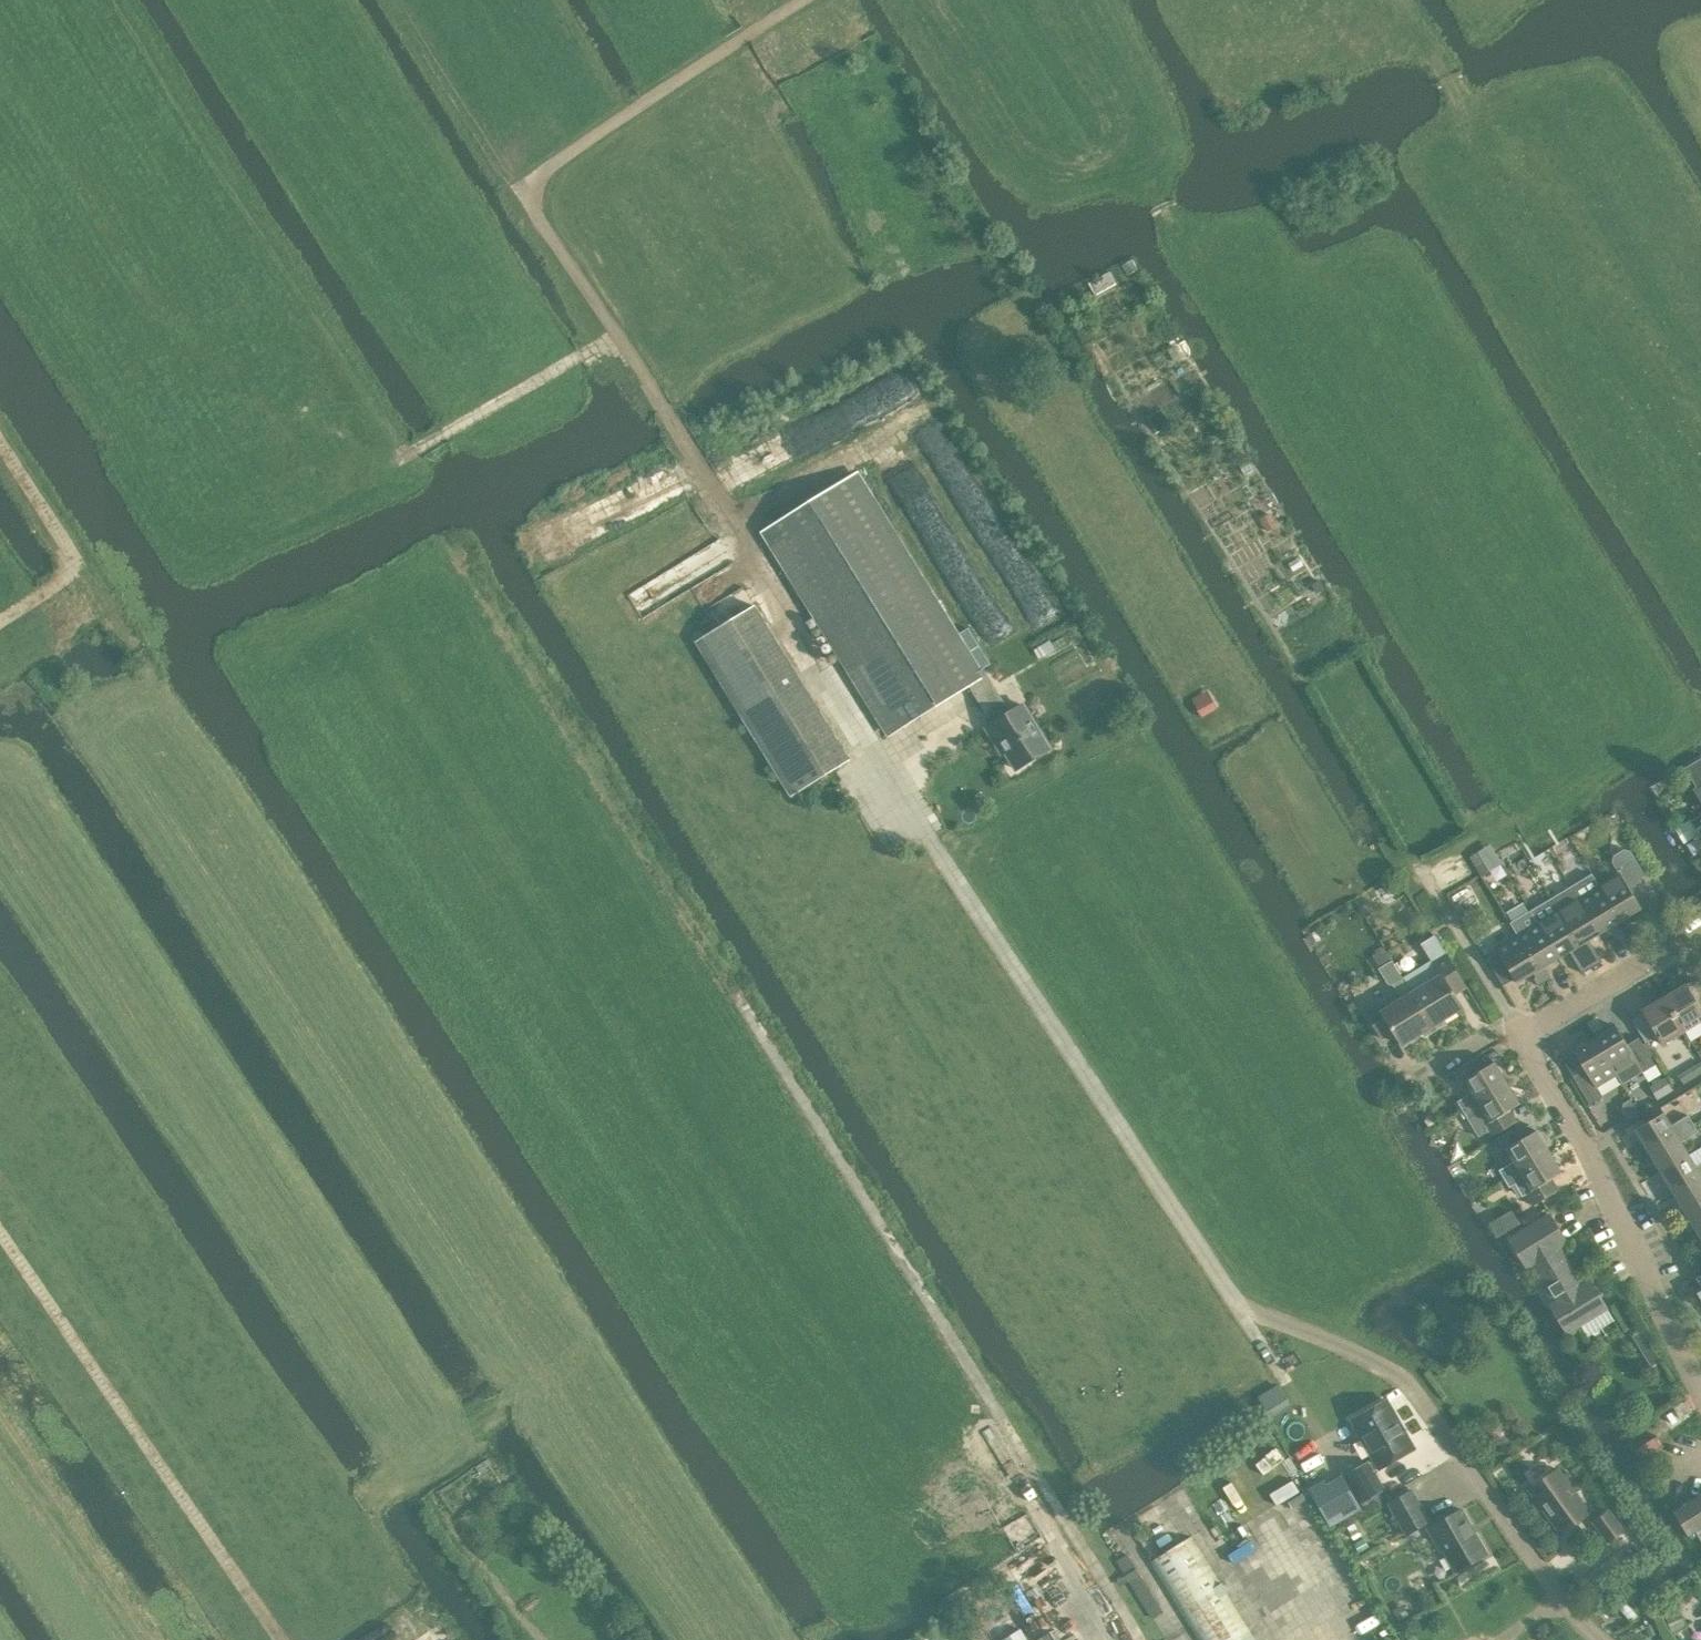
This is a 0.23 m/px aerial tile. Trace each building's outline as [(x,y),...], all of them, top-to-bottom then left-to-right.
[(977,672),(864,489),(855,474),(765,530),(891,734),(969,686),(992,723),(985,728),(997,746),(1000,743),(1016,769),(1050,748),(1023,705),(1010,712),(983,669),(977,672)] [(1269,514),(1260,519),(1268,532),(1277,526),(1269,514)] [(849,759),(755,606),(697,642),(791,795),(849,759)] [(1050,640),(1038,647),(1044,657),(1056,650),(1050,640)] [(1204,694),(1192,700),(1202,717),(1213,710),(1204,694)] [(1685,768),(1696,785),(1693,787),(1700,801),(1700,758),(1685,768)] [(1692,821),(1700,836),(1700,815),(1692,821)] [(1600,883),(1628,930),(1633,927),(1629,920),(1628,920),(1625,916),(1642,906),(1653,899),(1640,877),(1642,868),(1631,849),(1625,848),(1614,854),(1612,860),(1619,871),(1600,883)] [(1489,870),(1478,851),(1470,855),(1481,874),(1489,870)] [(1579,895),(1601,931),(1614,923),(1617,927),(1616,928),(1620,935),(1628,930),(1600,883),(1579,895)] [(1559,908),(1593,965),(1601,961),(1588,939),(1601,931),(1579,895),(1559,908)] [(1538,920),(1560,955),(1568,950),(1581,972),(1593,965),(1559,908),(1538,920)] [(1511,922),(1517,933),(1545,980),(1551,976),(1547,970),(1545,969),(1543,965),(1560,955),(1538,920),(1532,909),(1511,922)] [(1545,980),(1517,933),(1495,946),(1498,951),(1487,958),(1503,985),(1514,978),(1517,981),(1532,972),(1534,976),(1534,978),(1538,984),(1545,980)] [(1432,1025),(1462,1007),(1453,993),(1465,986),(1434,935),(1421,942),(1432,959),(1403,977),(1432,1025)] [(1383,947),(1372,954),(1379,966),(1391,959),(1383,947)] [(1432,1025),(1403,977),(1402,977),(1391,959),(1379,966),(1378,967),(1387,981),(1393,983),(1401,997),(1382,1009),(1377,1002),(1365,1009),(1381,1037),(1391,1031),(1400,1045),(1432,1025)] [(1686,1028),(1700,1019),(1700,981),(1699,978),(1688,985),(1687,982),(1666,995),(1686,1028)] [(1686,1028),(1666,995),(1642,1010),(1643,1012),(1632,1018),(1646,1041),(1657,1035),(1662,1043),(1686,1028)] [(1595,1038),(1604,1053),(1616,1073),(1636,1061),(1642,1071),(1655,1064),(1638,1036),(1627,1043),(1616,1025),(1595,1038)] [(1616,1073),(1604,1053),(1595,1038),(1574,1050),(1584,1068),(1573,1075),(1589,1103),(1602,1095),(1596,1085),(1616,1073)] [(1463,1110),(1508,1082),(1495,1061),(1484,1067),(1476,1055),(1452,1070),(1461,1083),(1465,1081),(1472,1092),(1457,1100),(1463,1110)] [(1700,1071),(1700,1062),(1700,1061),(1678,1075),(1682,1082),(1700,1071)] [(1664,1078),(1650,1086),(1657,1099),(1672,1090),(1664,1078)] [(1520,1102),(1508,1082),(1463,1110),(1479,1136),(1487,1131),(1491,1137),(1516,1121),(1508,1110),(1520,1102)] [(1620,1111),(1625,1119),(1639,1110),(1631,1097),(1621,1103),(1620,1111)] [(1648,1150),(1693,1122),(1688,1114),(1671,1124),(1663,1111),(1635,1129),(1648,1150)] [(1520,1128),(1517,1123),(1493,1138),(1501,1150),(1506,1147),(1513,1159),(1498,1168),(1504,1177),(1549,1150),(1536,1128),(1534,1129),(1530,1122),(1520,1128)] [(1693,1122),(1648,1150),(1660,1170),(1689,1153),(1682,1141),(1698,1131),(1693,1122)] [(1562,1171),(1549,1150),(1504,1177),(1509,1185),(1515,1181),(1522,1194),(1526,1192),(1533,1203),(1557,1188),(1551,1178),(1562,1171)] [(1660,1170),(1673,1191),(1700,1173),(1700,1162),(1696,1165),(1689,1153),(1660,1170)] [(1673,1191),(1685,1211),(1700,1201),(1700,1173),(1673,1191)] [(1685,1211),(1698,1231),(1700,1229),(1700,1201),(1685,1211)] [(1590,1279),(1583,1284),(1560,1246),(1567,1242),(1549,1213),(1510,1237),(1527,1265),(1531,1263),(1554,1300),(1550,1303),(1567,1332),(1607,1308),(1590,1279)] [(1500,1217),(1489,1224),(1491,1228),(1497,1237),(1497,1236),(1508,1230),(1500,1217)] [(1631,1335),(1650,1365),(1660,1359),(1642,1329),(1631,1335)] [(1343,1476),(1359,1503),(1363,1501),(1377,1493),(1384,1489),(1373,1470),(1379,1467),(1380,1468),(1414,1449),(1387,1400),(1352,1419),(1375,1460),(1369,1463),(1368,1462),(1343,1476)] [(1685,1400),(1674,1407),(1681,1418),(1692,1411),(1685,1400)] [(1561,1533),(1589,1513),(1557,1468),(1529,1489),(1561,1533)] [(1430,1521),(1412,1489),(1388,1503),(1406,1534),(1430,1521)] [(1377,1493),(1363,1501),(1366,1506),(1380,1498),(1377,1493)] [(1674,1511),(1688,1534),(1689,1533),(1691,1537),(1698,1534),(1700,1539),(1700,1494),(1674,1511)] [(1462,1509),(1428,1528),(1441,1551),(1443,1550),(1455,1571),(1487,1553),(1462,1509)] [(1608,1541),(1623,1531),(1608,1511),(1594,1521),(1608,1541)] [(1192,1536),(1150,1562),(1199,1639),(1255,1639),(1192,1536)] [(1361,1552),(1369,1547),(1363,1537),(1354,1542),(1361,1552)] [(1676,1604),(1663,1611),(1673,1632),(1686,1625),(1676,1604)]
